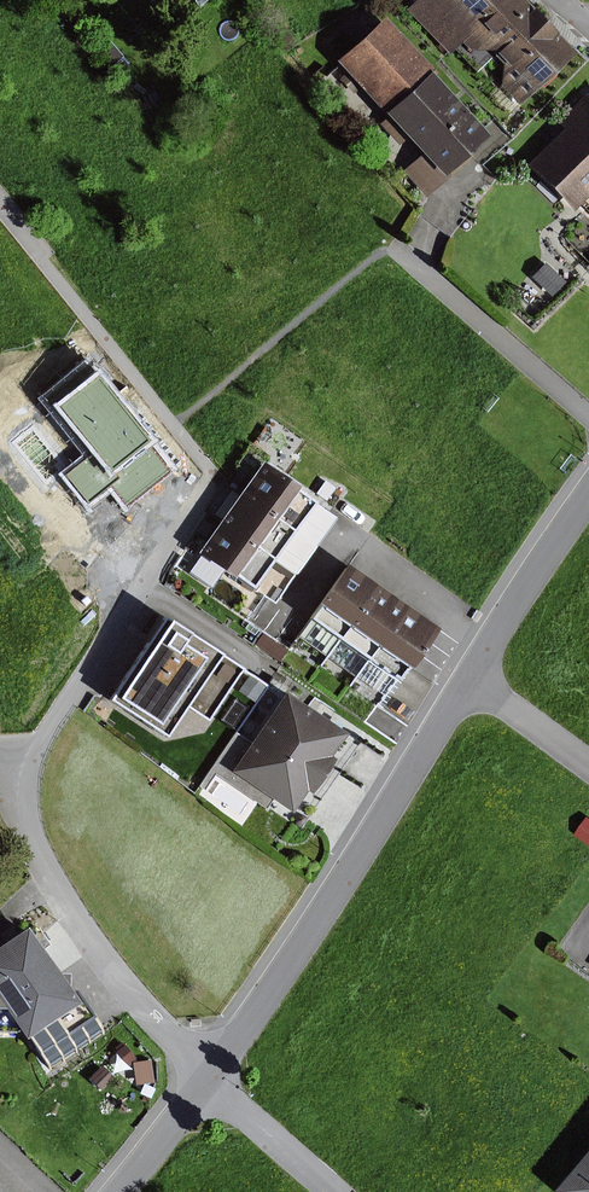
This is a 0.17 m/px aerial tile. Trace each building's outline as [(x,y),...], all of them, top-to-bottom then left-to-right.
[(410,8),(449,50),(462,39),(504,0),(419,0),(410,8)] [(533,0),(504,0),(462,39),(473,51),(503,47),(543,10),(533,0)] [(370,9),(353,24),(362,33),(378,19),(370,9)] [(543,10),(503,47),(503,54),(510,60),(510,82),(528,101),(583,49),(543,10)] [(388,113),(434,71),(436,70),(388,17),(339,61),(349,72),(342,78),(354,92),(361,86),(387,114),(388,113)] [(125,57),(112,42),(102,52),(115,66),(125,57)] [(402,171),(427,199),(478,153),(476,151),(492,136),(434,71),(388,113),(391,115),(381,124),(401,145),(410,137),(415,142),(411,145),(420,155),(402,171)] [(529,165),(575,212),(588,199),(588,92),(558,122),(565,130),(529,165)] [(567,283),(546,262),(532,276),(553,297),(567,283)] [(308,486),(271,459),(249,490),(324,543),(344,515),(306,488),(308,486)] [(324,543),(249,490),(229,519),(283,557),(304,572),(324,543)] [(262,587),(283,557),(229,519),(206,551),(208,553),(196,570),(219,586),(231,568),(243,576),(244,574),(262,587)] [(299,635),(329,656),(380,584),(350,563),(299,635)] [(380,584),(329,656),(359,677),(410,605),(380,584)] [(410,605),(359,677),(386,696),(397,679),(400,681),(411,665),(416,669),(444,629),(410,605)] [(483,613),(477,609),(471,618),(477,622),(483,613)] [(211,721),(246,668),(168,617),(113,699),(171,737),(190,707),(211,721)] [(288,650),(264,633),(256,645),(280,661),(288,650)] [(513,650),(505,651),(506,661),(514,661),(513,650)] [(266,687),(250,676),(240,691),(256,702),(266,687)] [(237,732),(199,786),(206,791),(217,774),(268,809),(274,799),(295,813),(310,791),(315,795),(339,760),(334,756),(350,734),(289,693),(254,744),(237,732)] [(577,834),(588,843),(588,818),(577,834)] [(0,948),(0,1009),(8,1009),(28,1039),(32,1037),(54,1070),(107,1035),(78,992),(76,993),(72,986),(72,973),(62,973),(32,927),(0,948)] [(117,1052),(128,1067),(138,1060),(126,1045),(117,1052)] [(155,1083),(152,1060),(134,1063),(135,1072),(137,1085),(155,1083)] [(154,1088),(146,1084),(142,1094),(149,1097),(154,1088)] [(565,1191),(588,1191),(588,1164),(565,1191)]
